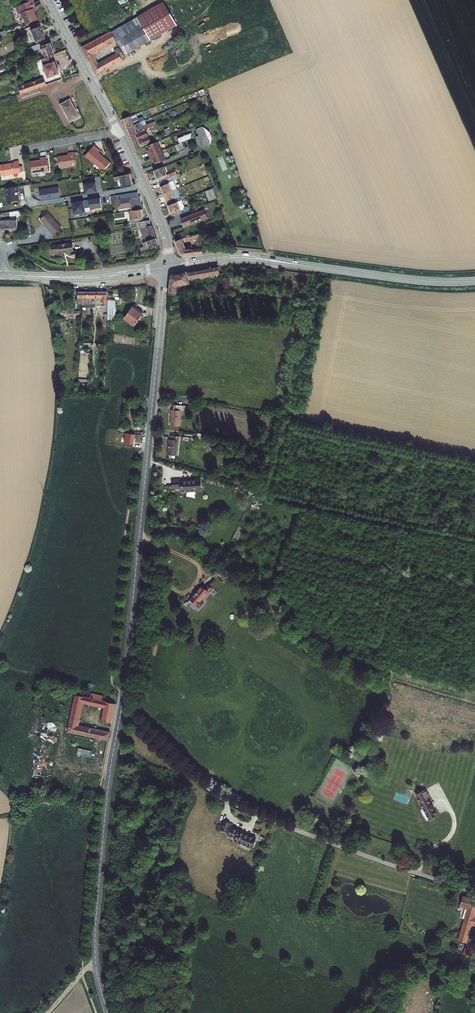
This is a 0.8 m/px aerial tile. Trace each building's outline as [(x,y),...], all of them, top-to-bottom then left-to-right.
[(20,4),(12,7),(13,10),(31,4),(30,1),(20,4)] [(31,4),(13,10),(15,15),(17,14),(19,18),(20,18),(22,24),(34,20),(31,12),(30,9),(32,8),(31,4)] [(146,40),(134,19),(111,31),(115,39),(124,54),(146,40)] [(36,24),(26,28),(33,45),(43,41),(36,24)] [(115,39),(111,31),(80,48),(88,64),(94,60),(91,55),(113,43),(112,40),(115,39)] [(49,56),(52,55),(47,44),(46,44),(45,41),(43,41),(33,45),(28,47),(31,52),(36,51),(36,53),(39,52),(42,59),(49,56)] [(122,58),(116,47),(111,50),(113,54),(96,64),(90,67),(94,74),(122,58)] [(56,73),(49,56),(42,59),(38,60),(45,78),(56,73)] [(41,78),(16,87),(18,93),(36,87),(43,85),(41,78)] [(37,92),(36,87),(18,93),(20,97),(37,92)] [(80,116),(70,99),(61,104),(70,121),(80,116)] [(136,121),(133,115),(120,120),(123,128),(137,123),(142,121),(141,118),(136,119),(137,121),(136,121)] [(139,128),(137,123),(123,128),(127,137),(143,131),(152,127),(150,124),(139,128)] [(201,130),(195,132),(193,138),(197,147),(202,149),(208,146),(210,138),(207,133),(201,130)] [(143,131),(127,137),(132,150),(148,143),(143,131)] [(178,138),(180,143),(192,137),(190,133),(178,138)] [(152,143),(142,148),(144,152),(143,152),(144,154),(143,154),(144,158),(156,153),(152,143)] [(179,143),(172,146),(175,152),(181,149),(179,143)] [(98,151),(92,146),(84,156),(101,171),(107,163),(96,153),(98,151)] [(66,155),(55,157),(57,168),(69,166),(69,167),(73,166),(71,152),(65,153),(66,155)] [(160,162),(156,153),(144,158),(146,161),(147,161),(147,163),(149,162),(150,166),(160,162)] [(37,160),(27,162),(28,172),(40,170),(40,171),(44,171),(42,157),(36,158),(37,160)] [(0,164),(0,175),(16,173),(15,161),(10,161),(10,163),(0,164)] [(165,175),(162,167),(153,171),(157,182),(168,178),(167,175),(165,175)] [(128,174),(111,178),(112,181),(118,180),(120,188),(130,185),(128,174)] [(171,177),(168,178),(157,182),(162,194),(170,191),(167,182),(172,180),(171,177)] [(96,182),(83,184),(84,193),(97,192),(96,182)] [(57,184),(38,187),(40,200),(59,197),(57,184)] [(19,200),(17,186),(5,188),(7,202),(19,200)] [(213,200),(210,190),(203,193),(207,203),(213,200)] [(135,196),(134,191),(115,194),(114,194),(116,208),(127,206),(128,211),(139,209),(141,209),(140,203),(139,203),(137,195),(135,196)] [(173,199),(170,191),(162,194),(166,206),(175,202),(180,200),(179,198),(173,199)] [(103,207),(101,198),(91,199),(93,208),(103,207)] [(86,212),(84,200),(73,202),(75,214),(86,212)] [(179,210),(175,202),(166,206),(171,217),(181,214),(179,210)] [(141,222),(139,209),(128,211),(126,211),(128,224),(141,222)] [(184,227),(208,219),(206,210),(181,217),(184,227)] [(62,228),(48,213),(41,219),(51,232),(50,233),(53,236),(62,228)] [(0,220),(0,231),(17,230),(16,219),(0,220)] [(149,225),(148,226),(143,226),(143,227),(149,240),(142,243),(143,247),(135,250),(137,254),(157,246),(149,225)] [(203,239),(201,233),(198,234),(199,238),(200,246),(198,246),(198,248),(195,249),(194,245),(186,246),(182,239),(176,241),(182,253),(184,255),(204,253),(203,239)] [(72,242),(52,245),(53,252),(58,251),(58,254),(64,253),(63,252),(74,250),(72,242)] [(228,278),(227,269),(206,273),(207,281),(228,278)] [(186,288),(191,287),(198,286),(198,282),(203,282),(201,273),(179,277),(177,287),(177,295),(204,296),(204,292),(191,292),(186,292),(186,288)] [(234,278),(234,289),(232,288),(232,297),(242,297),(243,279),(234,278)] [(78,292),(78,302),(88,303),(88,292),(78,292)] [(88,303),(88,305),(92,305),(92,298),(98,299),(98,292),(88,292),(88,303)] [(107,292),(98,292),(98,299),(103,299),(103,306),(107,306),(107,292)] [(112,315),(115,315),(116,300),(108,300),(107,321),(112,321),(112,315)] [(134,307),(125,318),(135,326),(144,314),(134,307)] [(80,317),(79,310),(75,311),(75,308),(60,309),(61,318),(80,317)] [(188,411),(189,406),(174,405),(174,410),(172,410),(171,425),(180,426),(181,410),(188,411)] [(177,456),(178,436),(171,436),(171,440),(169,439),(168,456),(177,456)] [(202,491),(201,479),(172,480),(173,492),(202,491)] [(221,571),(217,576),(222,581),(227,575),(221,571)] [(205,589),(201,587),(191,599),(200,607),(203,603),(201,601),(211,589),(208,586),(205,589)] [(101,721),(110,723),(114,704),(101,702),(102,696),(90,694),(89,698),(74,695),(67,732),(107,741),(109,733),(77,726),(82,704),(103,708),(101,721)] [(56,737),(36,733),(28,775),(49,778),(56,737)] [(92,751),(78,748),(77,754),(91,757),(92,751)] [(429,797),(426,790),(416,795),(427,819),(435,816),(427,798),(429,797)] [(252,849),(256,838),(244,834),(245,832),(230,827),(231,824),(224,822),(220,830),(228,834),(228,838),(233,840),(233,842),(241,843),(252,849)] [(99,843),(90,842),(90,853),(98,853),(99,843)] [(471,899),(463,897),(460,906),(468,909),(464,923),(472,926),(474,927),(474,905),(469,904),(471,899)] [(459,940),(468,942),(464,955),(472,957),(474,946),(474,943),(472,942),(472,940),(474,941),(474,933),(474,937),(469,936),(472,926),(464,923),(459,940)]
